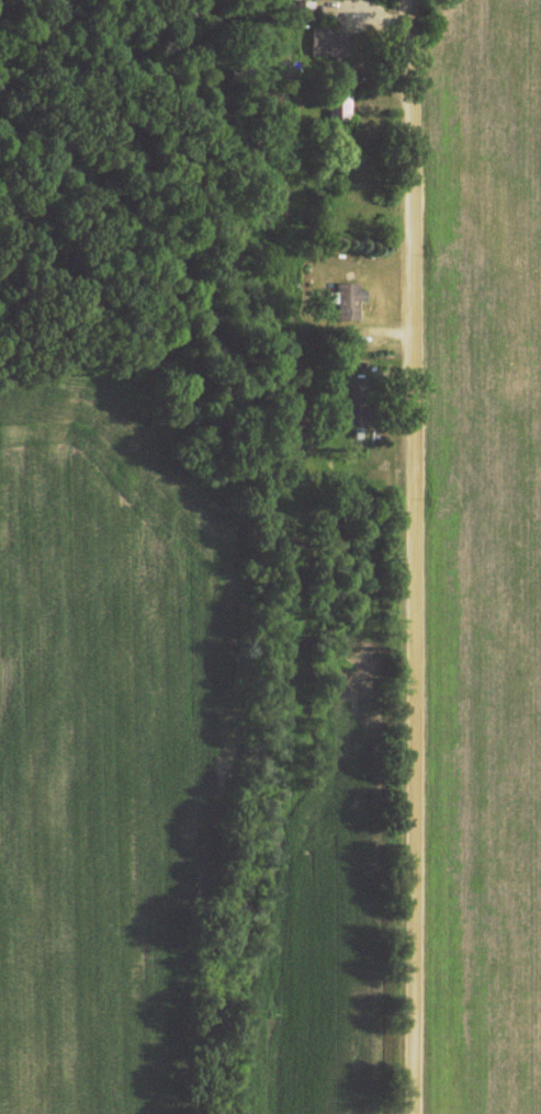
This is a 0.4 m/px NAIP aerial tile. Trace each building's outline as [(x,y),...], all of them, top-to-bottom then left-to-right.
[(312,31),(312,56),(347,56),(347,31),(312,31)] [(350,93),(329,93),(329,124),(350,124),(350,93)] [(359,302),(363,302),(363,284),(337,284),(337,322),(359,322),(359,302)] [(345,385),(345,425),(369,425),(369,385),(345,385)]
